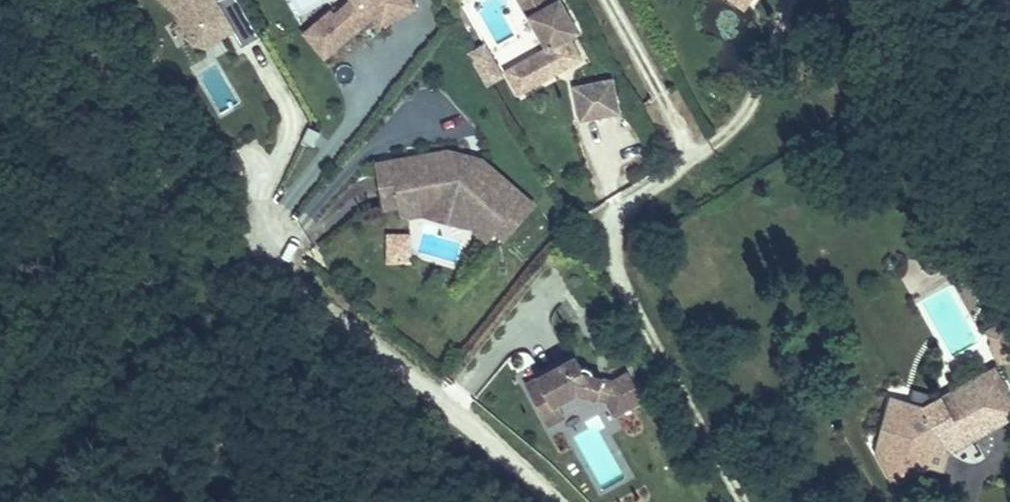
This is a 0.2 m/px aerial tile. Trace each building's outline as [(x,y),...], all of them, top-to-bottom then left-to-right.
[(237,34),(244,46),(259,37),(237,0),(223,0),(212,6),(208,0),(158,0),(194,60),(237,34)] [(345,6),(299,30),(316,60),(374,30),(376,33),(416,12),(410,0),(342,0),(345,6)] [(559,63),(554,50),(566,43),(560,29),(572,23),(560,0),(516,0),(537,42),(499,61),(512,87),(559,63)] [(483,89),(503,79),(485,43),(466,53),(483,89)] [(554,50),(559,63),(573,56),(566,43),(554,50)] [(567,89),(576,125),(619,115),(610,79),(567,89)] [(439,145),(383,154),(384,155),(388,181),(372,184),(375,201),(391,198),(393,206),(399,210),(411,207),(415,202),(414,195),(428,192),(456,200),(484,225),(493,215),(502,223),(524,199),(472,154),(467,160),(440,153),(439,145)] [(467,160),(472,154),(439,145),(440,153),(467,160)] [(388,181),(384,155),(383,154),(368,156),(372,184),(388,181)] [(415,202),(411,207),(462,222),(476,234),(484,225),(456,200),(428,192),(414,195),(415,202)] [(502,223),(493,215),(484,225),(494,233),(502,223)] [(409,266),(411,235),(385,234),(384,264),(409,266)] [(993,342),(997,348),(993,355),(998,362),(1009,364),(1009,346),(1005,348),(999,338),(993,342)] [(531,370),(514,379),(536,420),(552,411),(546,398),(566,387),(595,396),(603,410),(631,395),(617,368),(601,377),(582,371),(582,369),(581,368),(581,367),(581,366),(580,365),(578,363),(575,362),(574,362),(572,362),(570,363),(565,352),(531,370)] [(514,379),(531,370),(525,360),(509,369),(514,379)] [(912,406),(896,415),(916,449),(931,439),(939,454),(953,446),(962,461),(987,447),(977,428),(1009,411),(1009,405),(985,364),(956,381),(912,406)] [(903,390),(912,406),(956,381),(947,366),(903,390)] [(595,396),(566,387),(546,398),(552,411),(576,398),(590,402),(596,414),(603,410),(595,396)]
